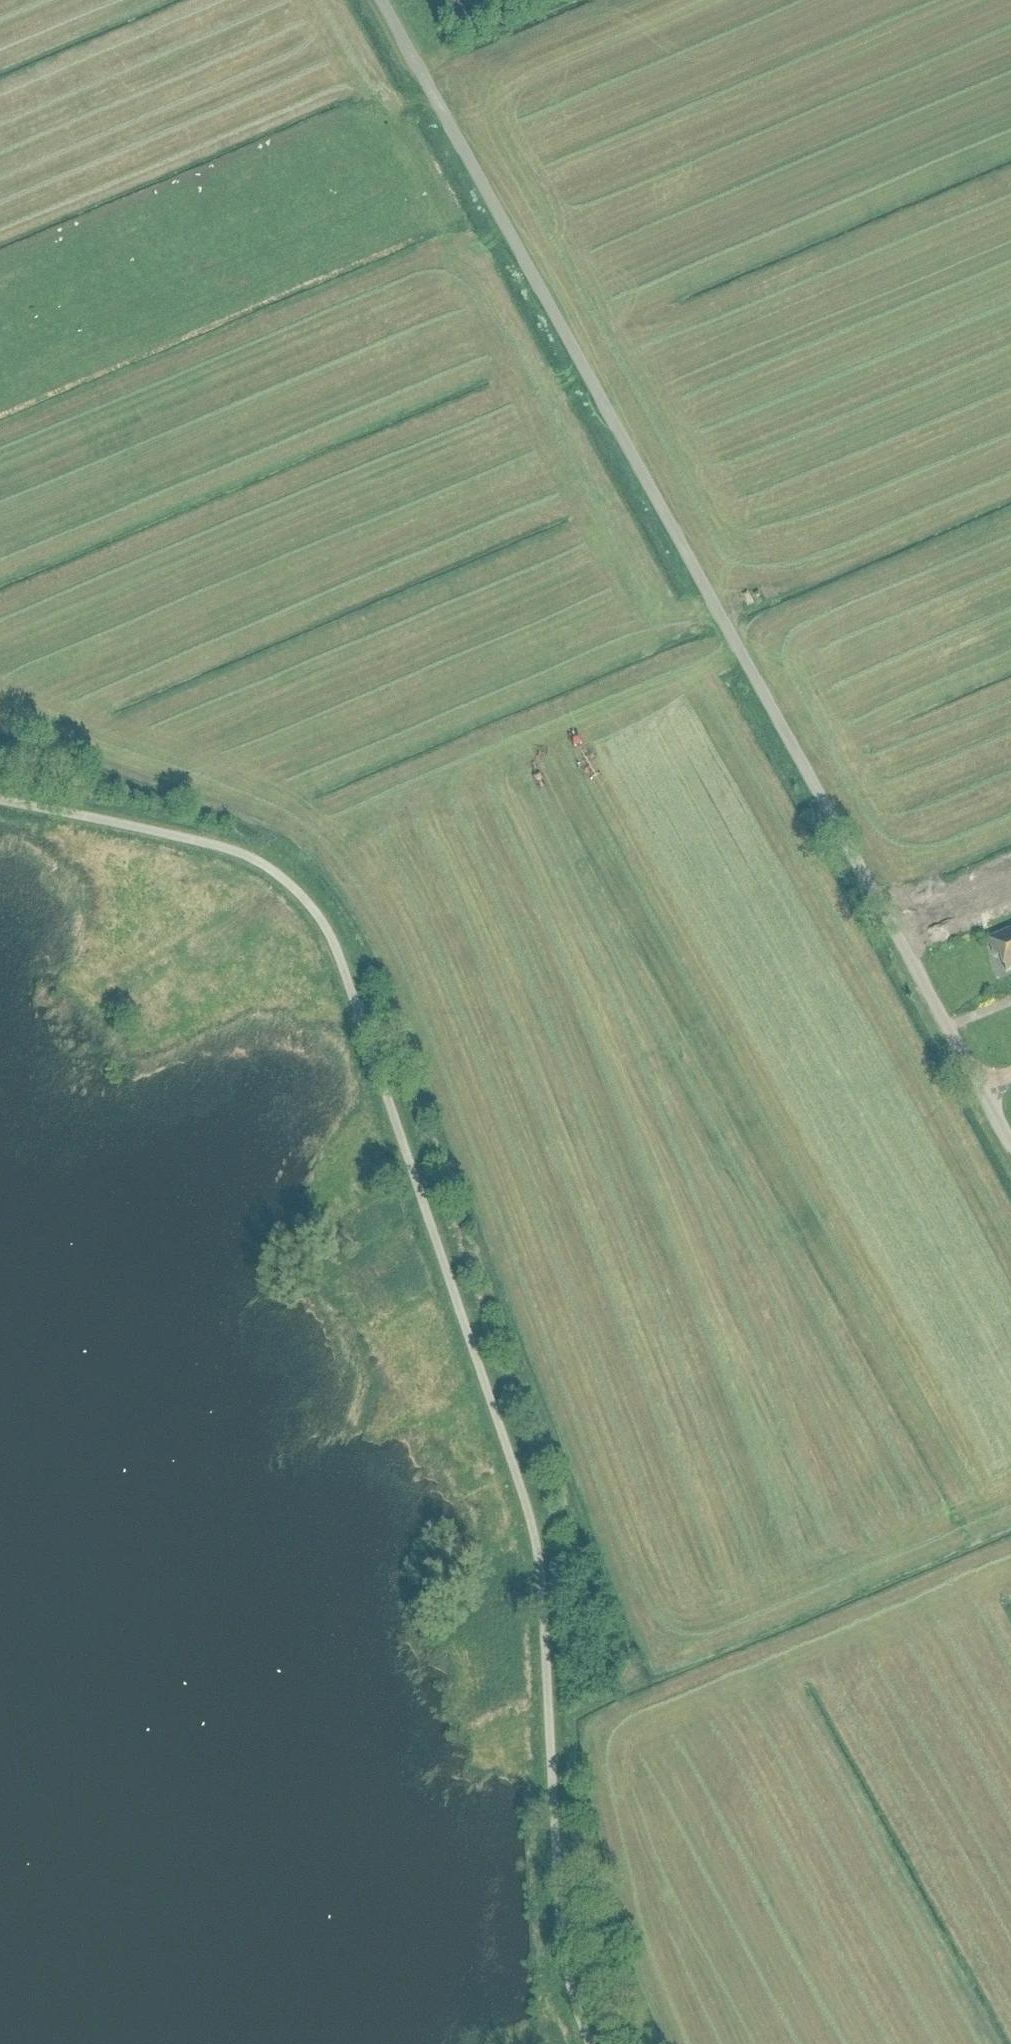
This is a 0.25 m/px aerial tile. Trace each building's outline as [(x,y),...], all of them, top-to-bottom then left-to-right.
[(751,601),(748,594),(743,596),(747,603),(751,601)] [(991,938),(999,956),(1002,955),(1009,970),(1010,969),(1010,930),(991,938)]
